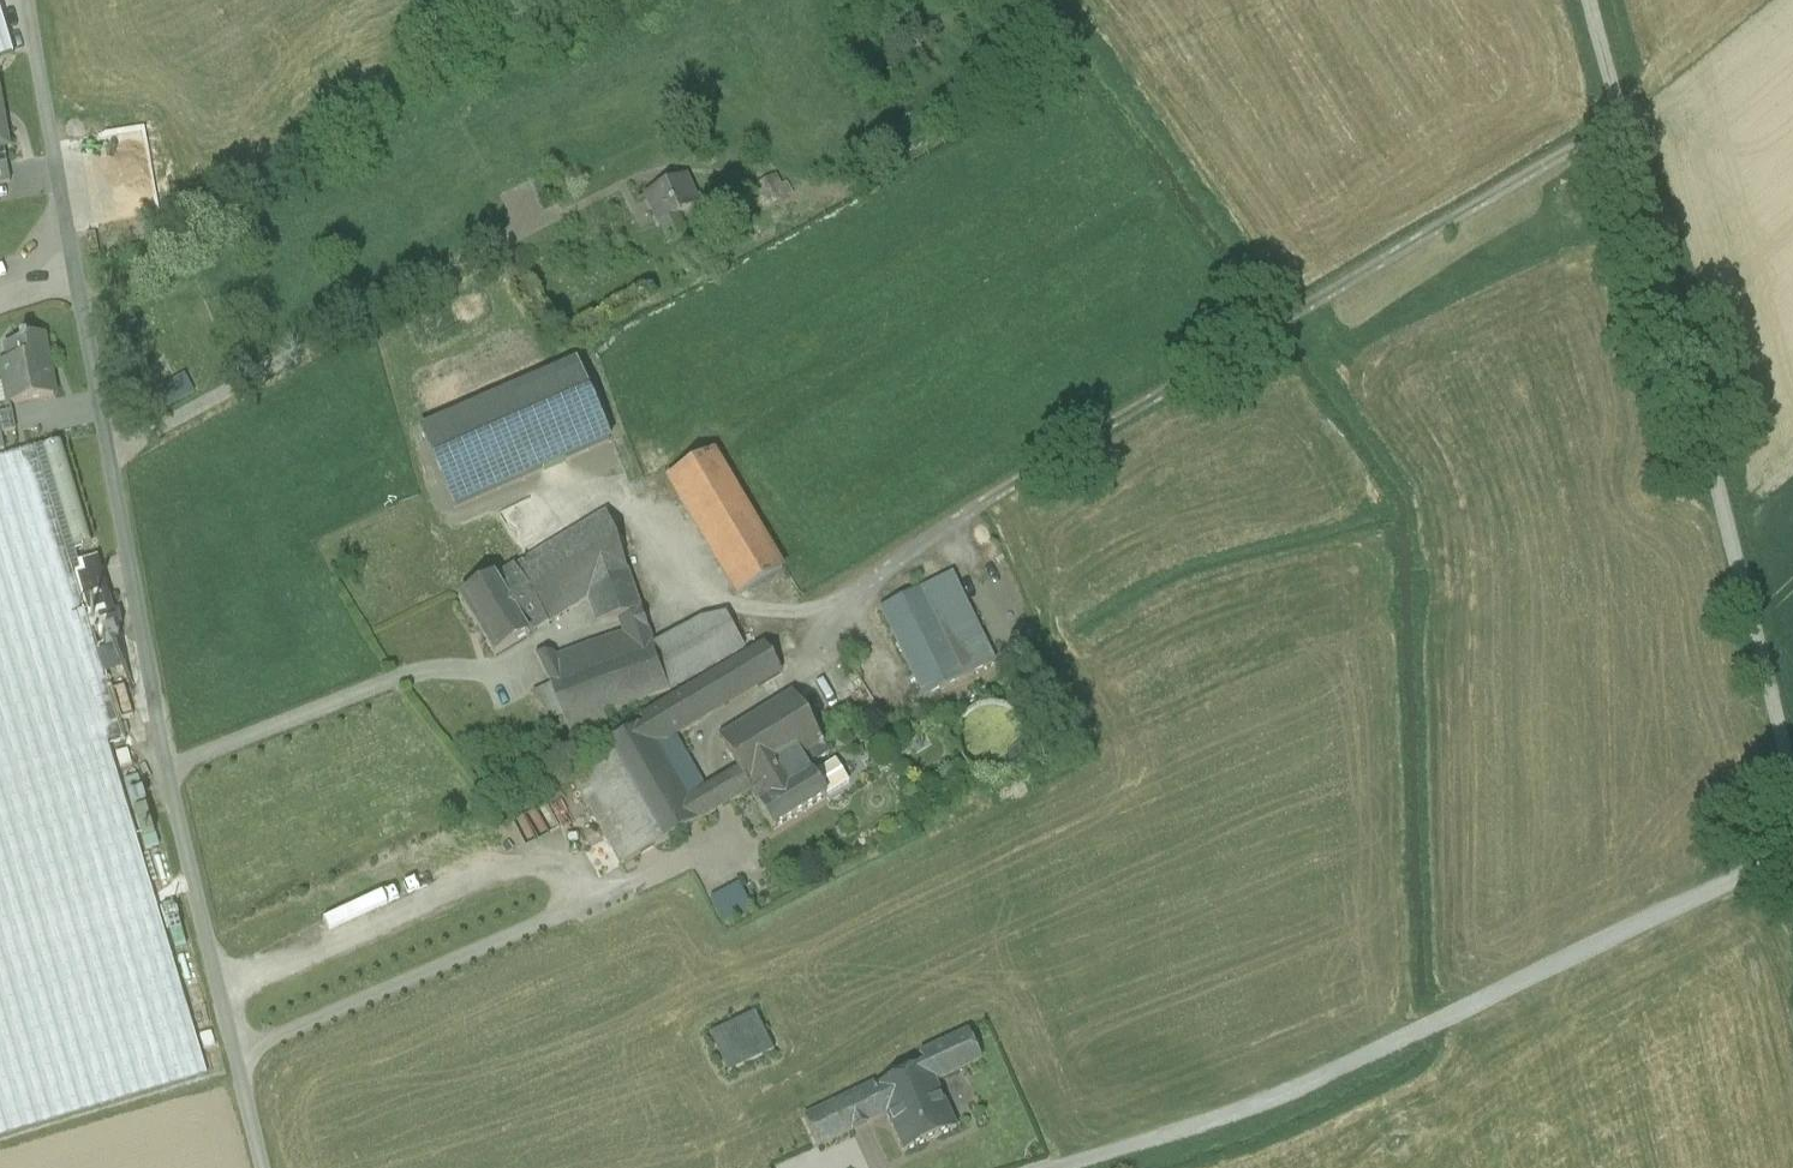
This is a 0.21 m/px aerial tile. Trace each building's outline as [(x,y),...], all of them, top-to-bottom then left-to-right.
[(13,58),(0,14),(0,62),(13,58)] [(0,150),(0,186),(10,185),(3,149),(0,150)] [(684,181),(647,197),(666,243),(685,235),(675,215),(695,206),(684,181)] [(765,186),(752,194),(762,212),(792,196),(786,185),(769,195),(765,186)] [(19,345),(7,348),(10,363),(1,365),(10,414),(11,414),(10,406),(53,397),(42,338),(26,341),(26,340),(18,341),(19,345)] [(574,363),(420,430),(455,509),(609,442),(574,363)] [(160,407),(191,395),(183,374),(152,386),(160,407)] [(0,417),(0,436),(15,433),(11,414),(10,414),(0,417)] [(91,546),(60,442),(37,449),(68,552),(91,546)] [(107,745),(124,739),(68,552),(37,449),(0,460),(0,777),(107,745)] [(781,572),(711,454),(669,479),(739,597),(781,572)] [(606,513),(566,537),(599,591),(628,577),(606,513)] [(566,537),(515,569),(546,622),(588,596),(599,591),(566,537)] [(546,622),(515,569),(495,581),(526,635),(546,622)] [(616,620),(618,620),(641,612),(628,577),(599,591),(588,596),(597,623),(616,620)] [(921,591),(963,678),(993,664),(950,577),(921,591)] [(526,635),(495,581),(462,601),(495,654),(526,635)] [(921,591),(881,611),(924,697),(963,678),(921,591)] [(651,641),(663,674),(733,636),(716,605),(651,641)] [(622,637),(646,628),(641,612),(618,620),(616,620),(622,637)] [(554,661),(562,677),(651,641),(646,628),(622,637),(554,661)] [(663,674),(669,692),(742,652),(733,636),(663,674)] [(651,641),(562,677),(549,682),(551,686),(562,717),(566,729),(604,715),(669,692),(663,674),(651,641)] [(644,725),(657,747),(677,736),(780,674),(763,645),(639,718),(643,726),(644,725)] [(554,661),(551,654),(536,657),(549,682),(562,677),(554,661)] [(551,686),(533,693),(545,724),(562,717),(551,686)] [(734,764),(749,789),(800,758),(823,744),(793,695),(719,739),(734,764)] [(604,715),(566,729),(572,742),(609,729),(604,715)] [(655,847),(700,822),(688,801),(657,747),(644,725),(643,726),(600,750),(655,847)] [(716,813),(751,793),(749,789),(734,764),(703,782),(677,736),(657,747),(688,801),(704,792),(716,813)] [(800,758),(811,776),(834,762),(823,744),(800,758)] [(207,1077),(107,745),(0,777),(0,1139),(207,1077)] [(655,847),(600,750),(567,769),(622,866),(655,847)] [(800,758),(749,789),(751,793),(760,807),(811,776),(800,758)] [(760,807),(758,808),(772,831),(825,799),(811,776),(760,807)] [(704,792),(688,801),(700,822),(716,813),(704,792)] [(739,884),(710,900),(723,924),(751,909),(739,884)] [(755,1013),(710,1034),(728,1074),(773,1053),(755,1013)] [(919,1056),(924,1066),(934,1084),(981,1062),(968,1033),(919,1056)] [(924,1066),(873,1090),(886,1117),(938,1093),(934,1084),(924,1066)] [(817,1149),(886,1117),(873,1090),(805,1123),(817,1149)] [(938,1093),(886,1117),(903,1154),(956,1131),(938,1093)]
